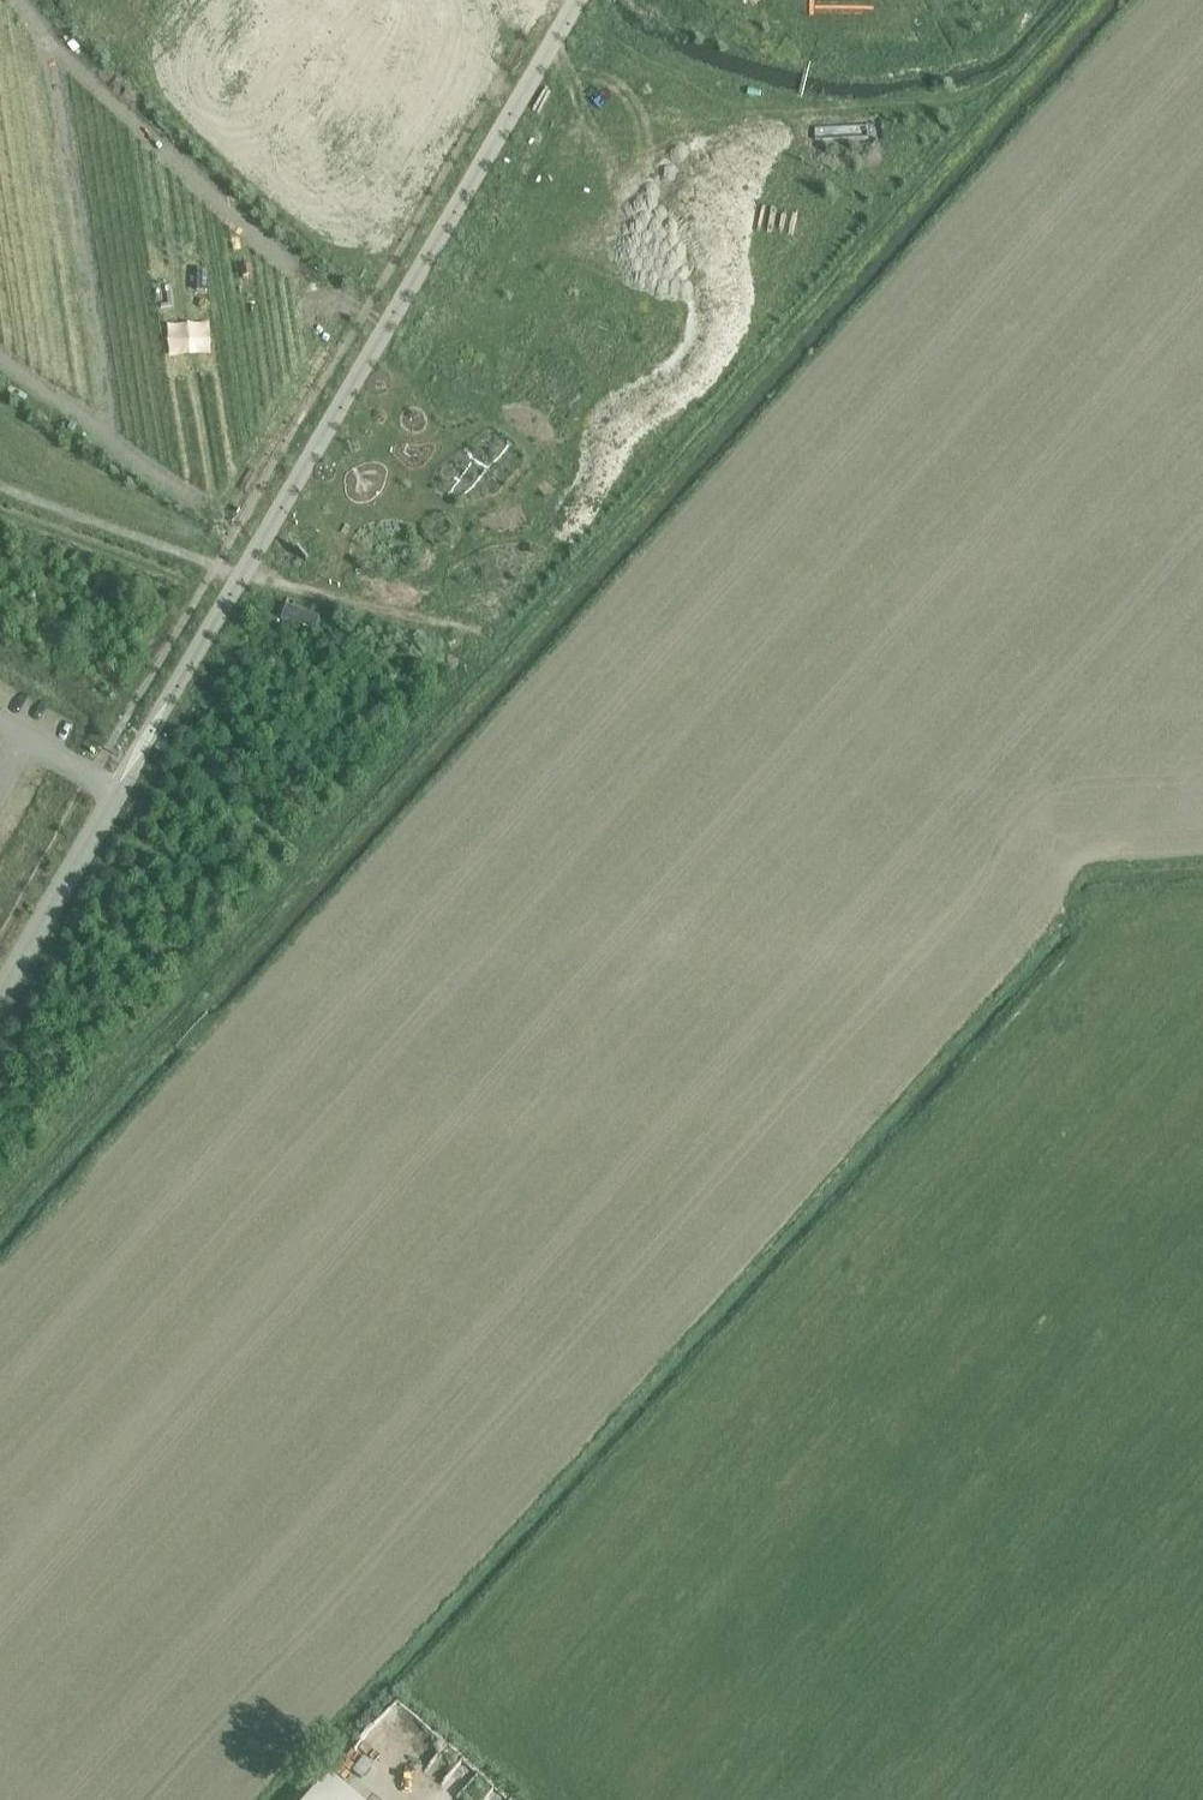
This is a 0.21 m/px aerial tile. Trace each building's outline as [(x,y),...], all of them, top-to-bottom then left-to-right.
[(206,306),(166,312),(171,341),(210,335),(206,306)] [(318,627),(322,613),(286,602),(282,616),(318,627)] [(306,1799),(362,1799),(330,1772),(306,1799)]
